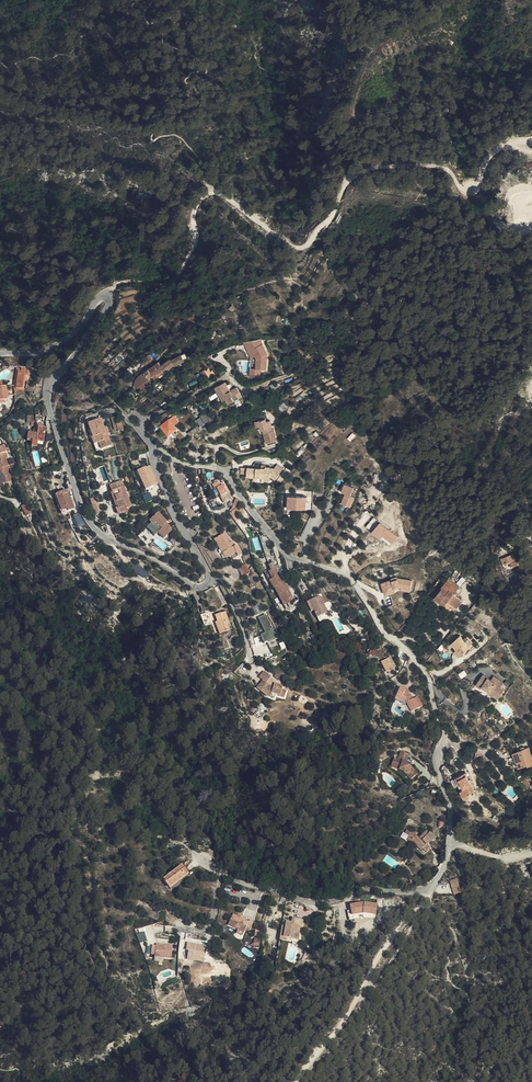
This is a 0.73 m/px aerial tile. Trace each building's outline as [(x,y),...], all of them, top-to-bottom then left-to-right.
[(250,339),(244,342),(250,356),(257,357),(256,368),(250,367),(250,373),(261,374),(262,369),(267,369),(268,360),(268,354),(262,338),(258,337),(253,339),(250,339)] [(177,354),(163,363),(167,368),(168,369),(177,363),(181,360),(177,354)] [(136,364),(139,367),(143,363),(146,359),(143,355),(138,359),(140,361),(136,364)] [(163,363),(162,362),(154,369),(153,370),(157,375),(158,376),(167,368),(163,363)] [(154,369),(151,365),(151,364),(146,367),(154,377),(157,375),(153,370),(154,369)] [(154,377),(146,367),(143,370),(150,379),(154,377)] [(150,379),(143,370),(137,375),(136,376),(139,381),(145,377),(148,381),(150,379)] [(202,385),(212,381),(209,375),(207,376),(205,373),(198,376),(202,385)] [(18,386),(20,385),(20,382),(23,382),(23,377),(16,376),(16,378),(14,378),(13,387),(10,387),(10,391),(9,391),(9,395),(11,395),(11,396),(13,396),(16,390),(18,386)] [(140,389),(145,385),(142,381),(140,382),(139,381),(136,376),(130,382),(129,383),(129,384),(128,387),(133,393),(135,392),(139,389),(140,389)] [(224,406),(227,411),(231,408),(229,405),(234,402),(236,406),(240,404),(234,393),(228,397),(223,388),(212,395),(217,404),(219,403),(221,407),(224,406)] [(2,400),(6,400),(11,396),(11,395),(9,395),(9,391),(2,391),(2,399),(2,400)] [(196,417),(201,425),(211,419),(207,412),(196,417)] [(170,421),(165,425),(169,429),(173,425),(170,421)] [(103,448),(98,438),(94,431),(89,422),(78,428),(85,441),(88,440),(91,446),(94,452),(103,448)] [(164,424),(157,431),(156,431),(157,432),(163,439),(171,432),(169,429),(165,425),(164,424)] [(190,434),(200,429),(198,426),(189,431),(190,434)] [(264,426),(257,429),(259,434),(261,439),(263,438),(267,450),(277,446),(274,437),(273,437),(269,428),(265,429),(264,426)] [(34,447),(38,432),(30,430),(27,445),(23,444),(21,451),(28,452),(29,446),(34,447)] [(171,444),(169,445),(172,453),(185,449),(183,443),(177,446),(177,447),(173,449),(171,444)] [(136,471),(145,490),(159,483),(150,464),(136,471)] [(276,467),(248,465),(247,476),(262,477),(262,481),(270,481),(271,479),(279,479),(280,465),(277,465),(276,467)] [(117,480),(105,486),(117,513),(129,507),(117,480)] [(4,485),(0,487),(0,491),(1,495),(8,492),(6,485),(4,485)] [(219,490),(214,492),(220,504),(225,502),(219,490)] [(348,496),(340,492),(336,501),(344,504),(348,496)] [(66,513),(64,506),(58,493),(47,498),(55,519),(67,514),(66,513)] [(150,493),(143,496),(146,503),(153,500),(150,493)] [(97,498),(88,500),(90,517),(100,515),(97,498)] [(281,514),(291,515),(300,515),(302,504),(282,502),(281,514)] [(72,511),(69,504),(64,506),(66,513),(72,511)] [(20,511),(13,514),(18,526),(25,523),(20,511)] [(162,532),(164,530),(159,525),(160,523),(151,513),(141,524),(145,528),(141,532),(149,541),(152,537),(158,542),(165,535),(162,532)] [(379,522),(374,518),(367,526),(372,530),(379,522)] [(372,531),(380,538),(383,535),(393,543),(399,535),(381,521),(372,531)] [(214,533),(203,540),(216,558),(226,551),(228,553),(233,550),(227,543),(225,545),(222,540),(220,542),(214,533)] [(236,562),(230,566),(234,575),(240,571),(236,562)] [(516,563),(505,564),(506,571),(514,570),(514,566),(516,566),(516,563)] [(239,567),(243,576),(250,573),(247,564),(239,567)] [(260,581),(268,596),(269,595),(278,590),(270,575),(265,578),(260,581)] [(411,591),(414,579),(399,576),(382,581),(386,594),(397,591),(396,588),(402,586),(401,589),(411,591)] [(287,605),(280,589),(278,590),(269,595),(278,614),(282,612),(281,609),(287,605)] [(449,593),(438,601),(442,607),(445,604),(449,609),(450,608),(456,617),(466,609),(460,601),(461,601),(458,597),(459,596),(456,591),(451,596),(449,593)] [(315,604),(302,610),(306,620),(308,618),(312,626),(323,621),(315,604)] [(219,611),(209,616),(212,622),(210,623),(215,636),(224,631),(221,623),(223,622),(219,611)] [(195,615),(198,627),(206,624),(203,612),(195,615)] [(259,617),(265,633),(261,634),(265,643),(280,637),(276,628),(273,629),(267,614),(259,617)] [(252,625),(244,628),(248,637),(255,635),(252,625)] [(448,659),(451,665),(461,659),(453,645),(443,650),(448,659)] [(385,669),(378,673),(384,684),(394,678),(391,673),(388,675),(385,669)] [(260,685),(264,679),(260,675),(255,681),(259,684),(260,685)] [(481,675),(477,679),(484,684),(487,681),(481,675)] [(268,682),(264,679),(260,685),(259,684),(253,692),(260,698),(270,703),(273,699),(276,700),(276,702),(280,704),(283,695),(278,693),(279,691),(272,687),(269,691),(264,687),(268,682)] [(486,700),(477,693),(469,687),(462,695),(480,709),(481,707),(485,710),(490,703),(486,700)] [(481,689),(477,693),(486,700),(490,696),(481,689)] [(393,706),(397,713),(399,710),(403,712),(409,722),(419,716),(414,707),(410,709),(408,706),(405,705),(406,702),(397,697),(393,706)] [(521,754),(505,760),(508,769),(509,769),(512,774),(519,772),(520,773),(527,770),(521,754)] [(391,763),(389,771),(397,775),(399,776),(400,777),(406,785),(413,779),(406,771),(407,769),(403,767),(406,760),(397,757),(394,764),(391,763)] [(458,786),(463,796),(476,790),(468,771),(452,778),(456,787),(458,786)] [(513,785),(516,793),(519,791),(522,789),(520,782),(513,785)] [(420,851),(416,848),(418,845),(421,847),(425,841),(417,833),(410,843),(406,840),(407,838),(403,835),(402,836),(398,833),(396,836),(399,839),(398,841),(407,848),(408,849),(412,853),(413,851),(418,855),(420,851)] [(170,890),(191,872),(184,864),(163,881),(170,890)] [(467,884),(462,870),(456,872),(461,886),(467,884)] [(192,875),(191,872),(170,890),(171,892),(192,875)] [(352,915),(378,913),(377,901),(351,904),(352,915)] [(162,916),(147,911),(146,917),(161,922),(162,916)] [(232,925),(241,929),(248,933),(250,928),(254,930),(258,921),(254,919),(254,921),(249,918),(248,921),(244,918),(245,916),(238,913),(232,925)] [(306,920),(309,920),(311,920),(310,913),(301,913),(301,917),(295,916),(293,931),(297,931),(307,932),(308,926),(306,925),(306,920)] [(144,931),(137,934),(140,943),(147,940),(144,931)] [(204,957),(206,945),(187,942),(186,949),(189,949),(188,954),(204,957)] [(159,956),(159,959),(168,959),(175,960),(177,947),(168,947),(168,948),(166,948),(164,946),(160,946),(160,948),(156,947),(155,956),(159,956)]
